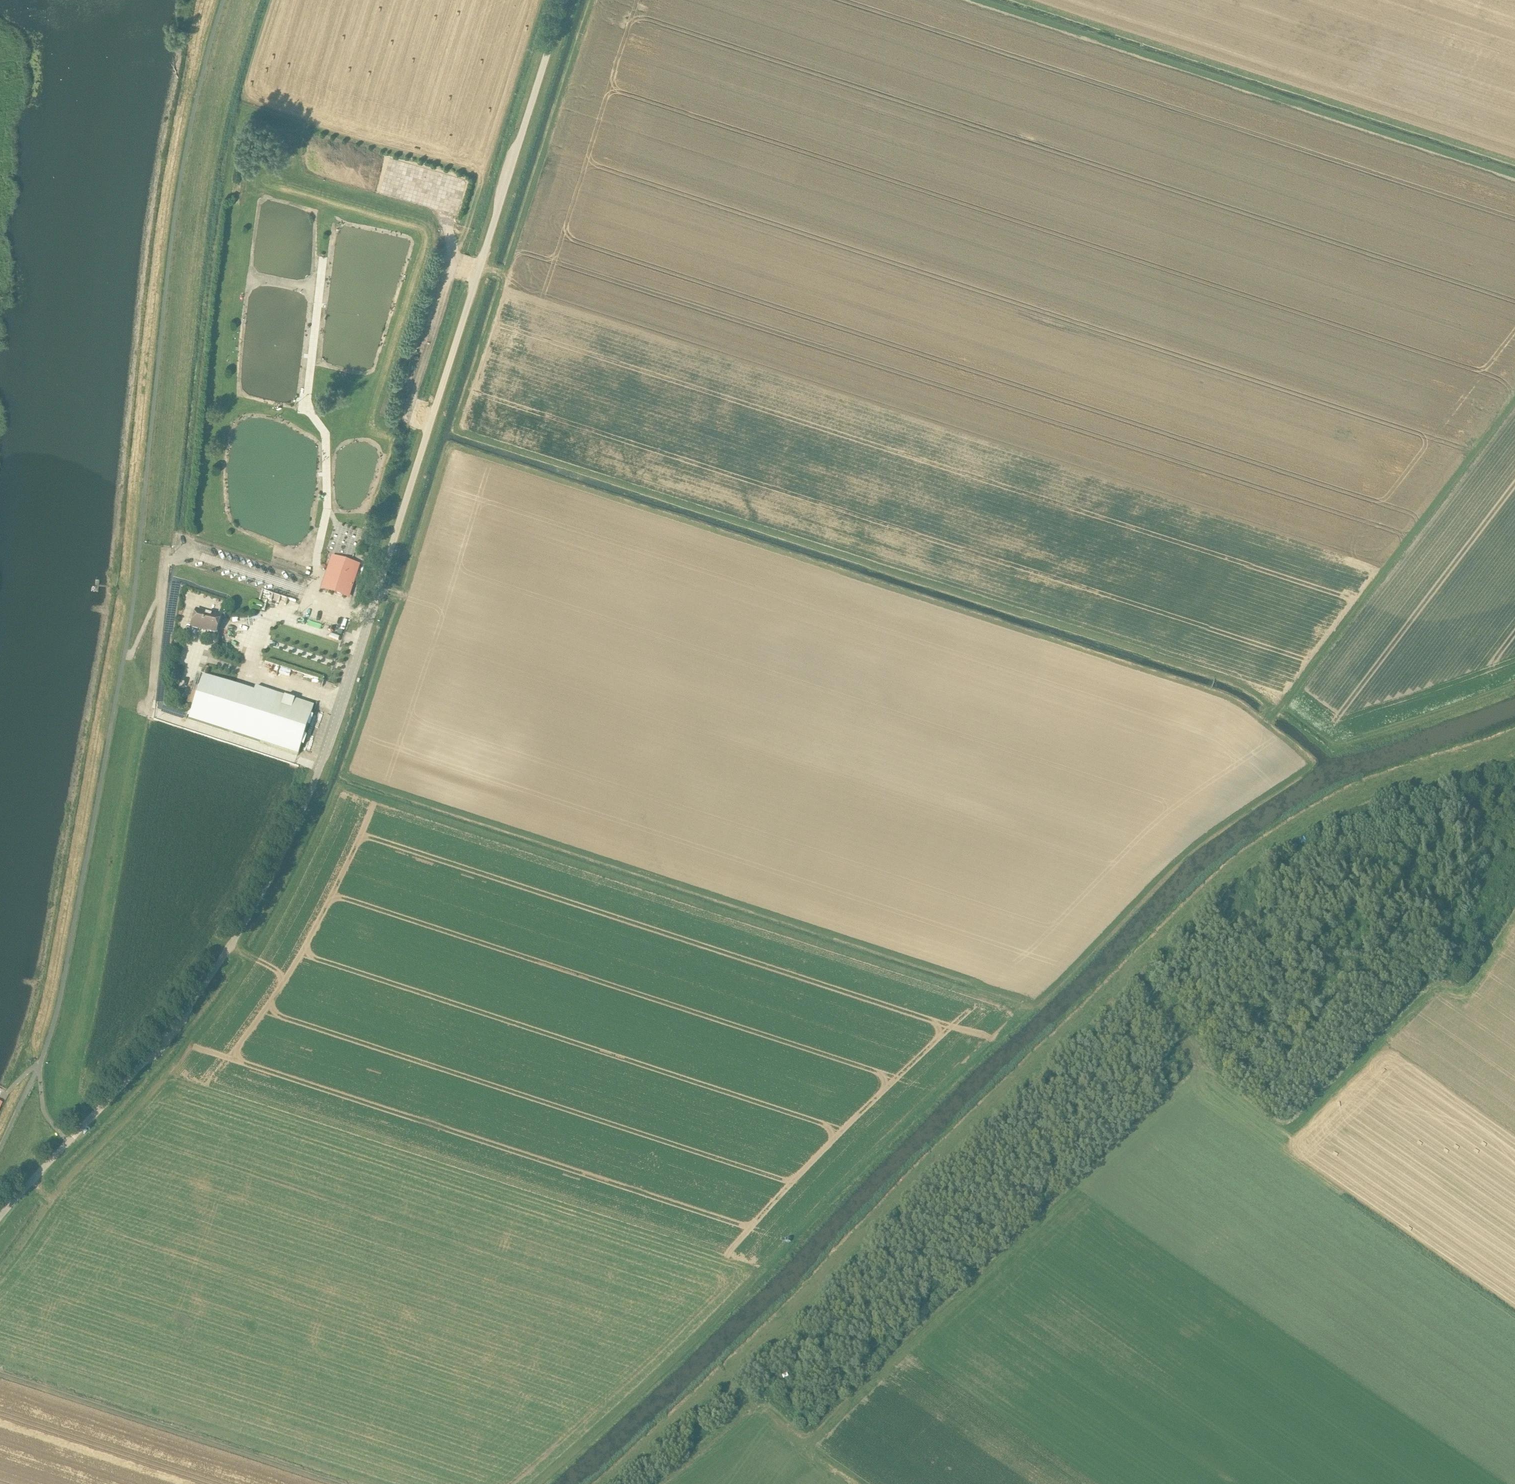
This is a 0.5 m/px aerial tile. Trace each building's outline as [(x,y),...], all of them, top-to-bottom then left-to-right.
[(324,587),(340,593),(348,596),(357,567),(350,564),(337,561),(330,584),(326,582),(324,587)] [(216,634),(221,617),(196,609),(191,626),(216,634)] [(195,699),(189,718),(197,721),(199,722),(257,741),(298,754),(314,706),(256,687),(254,692),(211,677),(205,675),(203,675),(202,680),(195,699)] [(752,1246),(745,1239),(732,1251),(739,1258),(752,1246)]
